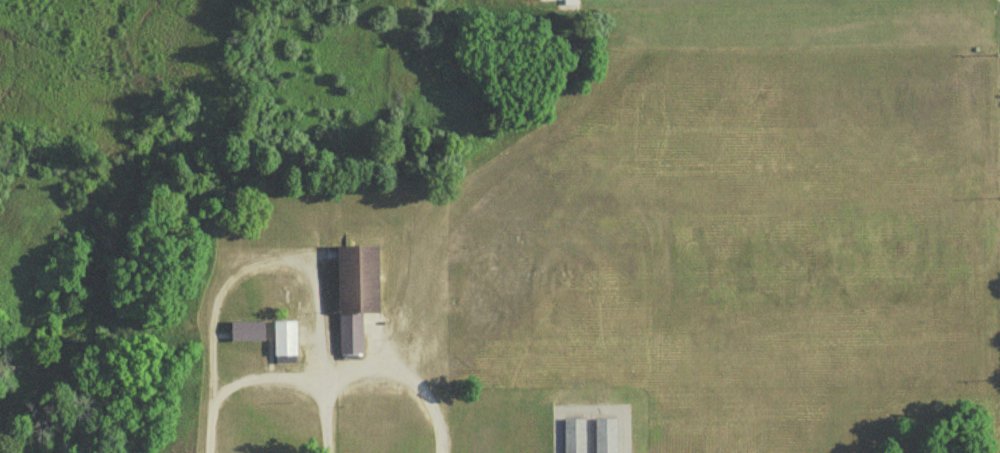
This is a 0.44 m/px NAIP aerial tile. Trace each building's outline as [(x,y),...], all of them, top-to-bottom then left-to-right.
[(334,243),(336,352),(361,351),(360,330),(376,330),(374,242),(334,243)] [(261,337),(261,318),(229,320),(229,338),(261,337)] [(294,319),(271,320),(271,354),(294,354),(294,319)] [(561,452),(584,452),(584,417),(561,417),(561,452)] [(593,452),(616,452),(616,417),(593,417),(593,452)]
